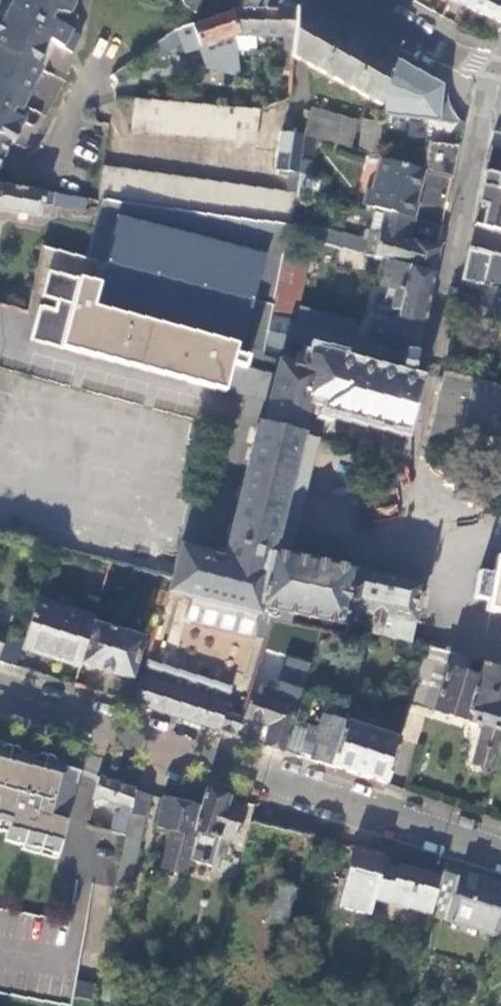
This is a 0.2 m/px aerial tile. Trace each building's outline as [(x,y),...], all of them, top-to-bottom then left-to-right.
[(12,3),(6,15),(2,17),(0,21),(0,105),(41,109),(48,109),(84,37),(89,0),(12,0),(12,3)] [(187,3),(183,0),(181,0),(181,5),(192,10),(197,0),(189,0),(187,3)] [(226,15),(236,11),(236,8),(255,9),(260,0),(233,0),(226,15)] [(255,9),(236,8),(236,11),(236,35),(255,35),(286,36),(284,69),(291,70),(292,58),(297,9),(298,4),(291,1),(290,0),(287,0),(283,8),(255,9)] [(255,9),(283,8),(287,0),(260,0),(255,9)] [(442,17),(453,23),(463,4),(500,23),(500,0),(451,0),(442,17)] [(394,63),(297,9),(292,58),(378,106),(387,76),(394,63)] [(178,45),(182,57),(198,51),(204,70),(239,77),(237,51),(236,35),(236,11),(226,15),(180,30),(111,77),(116,81),(116,80),(119,83),(130,76),(149,65),(178,45)] [(255,35),(236,35),(237,51),(254,52),(255,35)] [(390,77),(384,118),(463,126),(464,125),(458,119),(456,116),(452,108),(451,105),(449,101),(448,96),(448,91),(430,81),(432,79),(418,72),(396,60),(394,63),(387,76),(390,77)] [(130,98),(114,100),(115,119),(132,117),(130,98)] [(258,111),(135,99),(130,131),(255,142),(258,111)] [(48,109),(41,109),(0,105),(0,160),(8,145),(22,151),(28,148),(48,109)] [(305,138),(350,150),(358,123),(312,110),(305,138)] [(378,157),(383,126),(365,120),(359,152),(378,157)] [(298,174),(305,138),(285,132),(285,134),(282,133),(275,170),(283,171),(282,175),(290,176),(290,172),(298,174)] [(460,145),(430,140),(424,169),(453,177),(460,145)] [(424,169),(382,158),(374,192),(367,191),(363,207),(414,221),(418,206),(416,205),(424,169)] [(286,195),(102,169),(98,200),(100,200),(288,226),(289,224),(294,196),(286,195)] [(294,196),(298,174),(290,172),(290,176),(286,195),(294,196)] [(85,200),(2,186),(0,196),(0,209),(40,216),(44,203),(83,209),(85,200)] [(288,226),(100,200),(84,259),(103,264),(96,286),(47,272),(40,297),(51,300),(41,344),(222,392),(228,368),(274,380),(278,366),(286,368),(288,357),(275,354),(272,364),(258,361),(261,351),(266,334),(280,338),(284,321),(271,317),(286,236),(288,226)] [(500,231),(500,209),(479,204),(475,225),(500,231)] [(380,234),(385,216),(375,213),(371,232),(380,234)] [(368,242),(350,238),(347,252),(386,263),(433,275),(439,250),(409,242),(402,240),(406,222),(385,216),(380,234),(371,232),(368,242)] [(402,240),(409,242),(413,223),(406,222),(402,240)] [(350,238),(289,224),(288,226),(286,236),(309,242),(347,252),(350,238)] [(309,242),(286,236),(271,317),(284,321),(293,323),(297,307),(309,242)] [(469,251),(463,281),(489,287),(500,290),(500,259),(469,251)] [(425,318),(433,275),(386,263),(381,289),(395,293),(391,310),(396,312),(425,318)] [(489,287),(484,307),(498,310),(495,322),(500,323),(500,290),(489,287)] [(356,321),(297,307),(293,323),(352,336),(356,321)] [(418,352),(425,318),(396,312),(392,330),(373,326),(370,340),(418,352)] [(409,383),(418,352),(370,340),(352,336),(293,323),(284,321),(280,338),(266,334),(261,351),(275,354),(288,357),(306,361),(315,363),(317,352),(337,357),(335,366),(409,383)] [(416,385),(409,383),(335,366),(337,357),(317,352),(315,363),(306,361),(303,372),(286,368),(278,366),(274,380),(268,404),(263,426),(257,425),(225,559),(180,547),(172,579),(167,593),(169,593),(188,599),(183,618),(266,640),(272,624),(290,627),(293,615),(341,625),(349,627),(410,644),(422,584),(291,558),(273,555),(311,399),(326,402),(324,412),(407,429),(416,385)] [(228,368),(222,392),(268,404),(274,380),(228,368)] [(443,374),(439,391),(429,437),(462,444),(466,428),(500,436),(500,389),(443,374)] [(326,402),(311,399),(273,555),(291,558),(320,443),(316,442),(324,412),(326,402)] [(92,625),(94,619),(36,601),(23,641),(21,649),(45,656),(79,667),(80,665),(92,625)] [(141,640),(92,625),(80,665),(101,671),(128,680),(141,640)] [(0,635),(0,662),(15,667),(21,649),(23,641),(0,634),(0,635)] [(465,658),(425,648),(409,703),(447,715),(464,720),(476,677),(461,673),(465,658)] [(480,662),(476,677),(464,720),(482,725),(500,731),(500,668),(480,662)] [(217,731),(224,708),(226,699),(142,671),(137,688),(132,704),(217,731)] [(255,681),(253,683),(243,714),(241,719),(259,725),(267,727),(261,745),(283,752),(292,722),(297,708),(258,697),(262,686),(261,682),(255,681)] [(117,699),(132,704),(137,688),(122,684),(117,699)] [(342,711),(325,705),(318,729),(308,726),(305,733),(295,730),(297,724),(292,722),(283,752),(298,756),(303,740),(313,743),(308,760),(319,763),(329,766),(344,719),(339,718),(342,711)] [(241,719),(243,714),(224,708),(217,731),(226,734),(235,737),(241,719)] [(385,734),(344,719),(329,766),(362,777),(384,784),(404,716),(393,712),(385,734)] [(500,734),(500,731),(482,725),(473,754),(471,762),(492,768),(500,734)] [(0,750),(0,832),(6,834),(4,841),(22,846),(56,855),(79,771),(56,765),(28,757),(0,750)] [(119,785),(97,778),(87,825),(98,828),(102,808),(129,815),(128,822),(130,822),(134,823),(136,816),(144,816),(147,795),(133,793),(133,790),(119,785)] [(227,796),(204,789),(198,806),(201,806),(194,830),(188,858),(211,865),(214,856),(225,860),(231,842),(233,842),(241,817),(244,808),(229,804),(225,803),(227,796)] [(182,803),(161,798),(154,827),(167,831),(159,861),(173,864),(171,870),(182,873),(194,830),(201,806),(198,806),(182,803)] [(134,823),(130,822),(129,826),(127,835),(117,887),(132,890),(144,816),(136,816),(134,823)] [(275,825),(250,819),(245,838),(270,845),(275,825)] [(115,823),(113,831),(127,835),(129,826),(115,823)] [(55,861),(56,855),(22,846),(20,851),(55,861)] [(383,853),(354,846),(338,908),(368,916),(371,904),(428,918),(429,915),(438,875),(396,864),(394,870),(385,868),(380,867),(383,853)] [(158,867),(171,870),(173,864),(159,861),(158,867)] [(438,875),(429,915),(498,935),(500,930),(500,926),(500,883),(479,877),(441,865),(440,868),(438,875)] [(286,924),(296,889),(275,884),(267,919),(286,924)] [(70,1005),(72,998),(90,1001),(93,983),(74,979),(83,925),(0,912),(0,994),(70,1005)]
